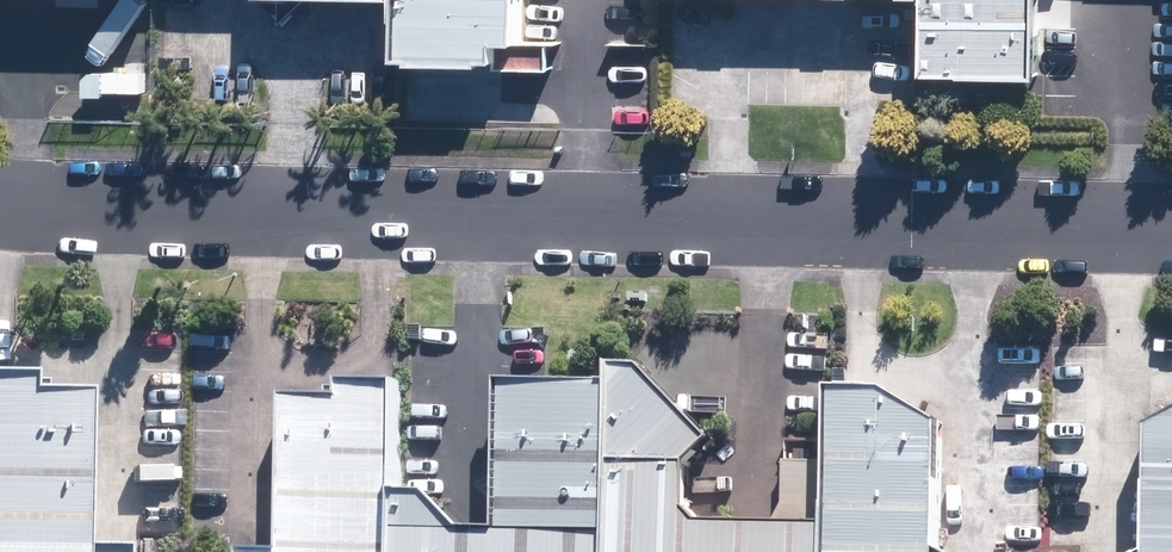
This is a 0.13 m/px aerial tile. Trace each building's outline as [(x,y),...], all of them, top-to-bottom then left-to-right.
[(404,0),(403,68),(524,70),(525,0),(404,0)] [(931,6),(933,82),(1040,84),(1041,0),(931,0),(931,6)] [(617,551),(826,551),(826,536),(687,533),(690,474),(712,455),(649,376),(620,376),(620,392),(617,551)] [(401,551),(617,551),(620,392),(513,391),(510,546),(471,545),(440,508),(402,507),(401,551)] [(97,399),(0,397),(0,551),(95,551),(97,399)] [(402,507),(404,399),(294,397),(292,551),(401,551),(402,507)] [(826,551),(946,551),(944,430),(890,403),(828,403),(826,536),(826,551)] [(1149,434),(1150,551),(1171,551),(1171,423),(1149,434)]
